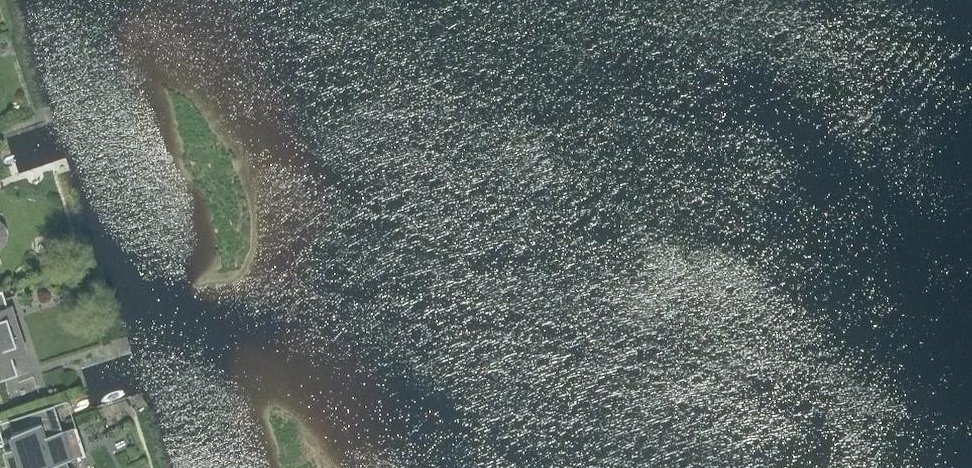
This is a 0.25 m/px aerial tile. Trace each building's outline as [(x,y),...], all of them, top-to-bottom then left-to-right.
[(16,373),(10,355),(27,350),(12,305),(7,307),(2,293),(0,294),(0,378),(16,373)] [(63,430),(57,432),(48,406),(9,419),(18,444),(6,448),(13,467),(70,467),(66,461),(73,458),(63,430)]
